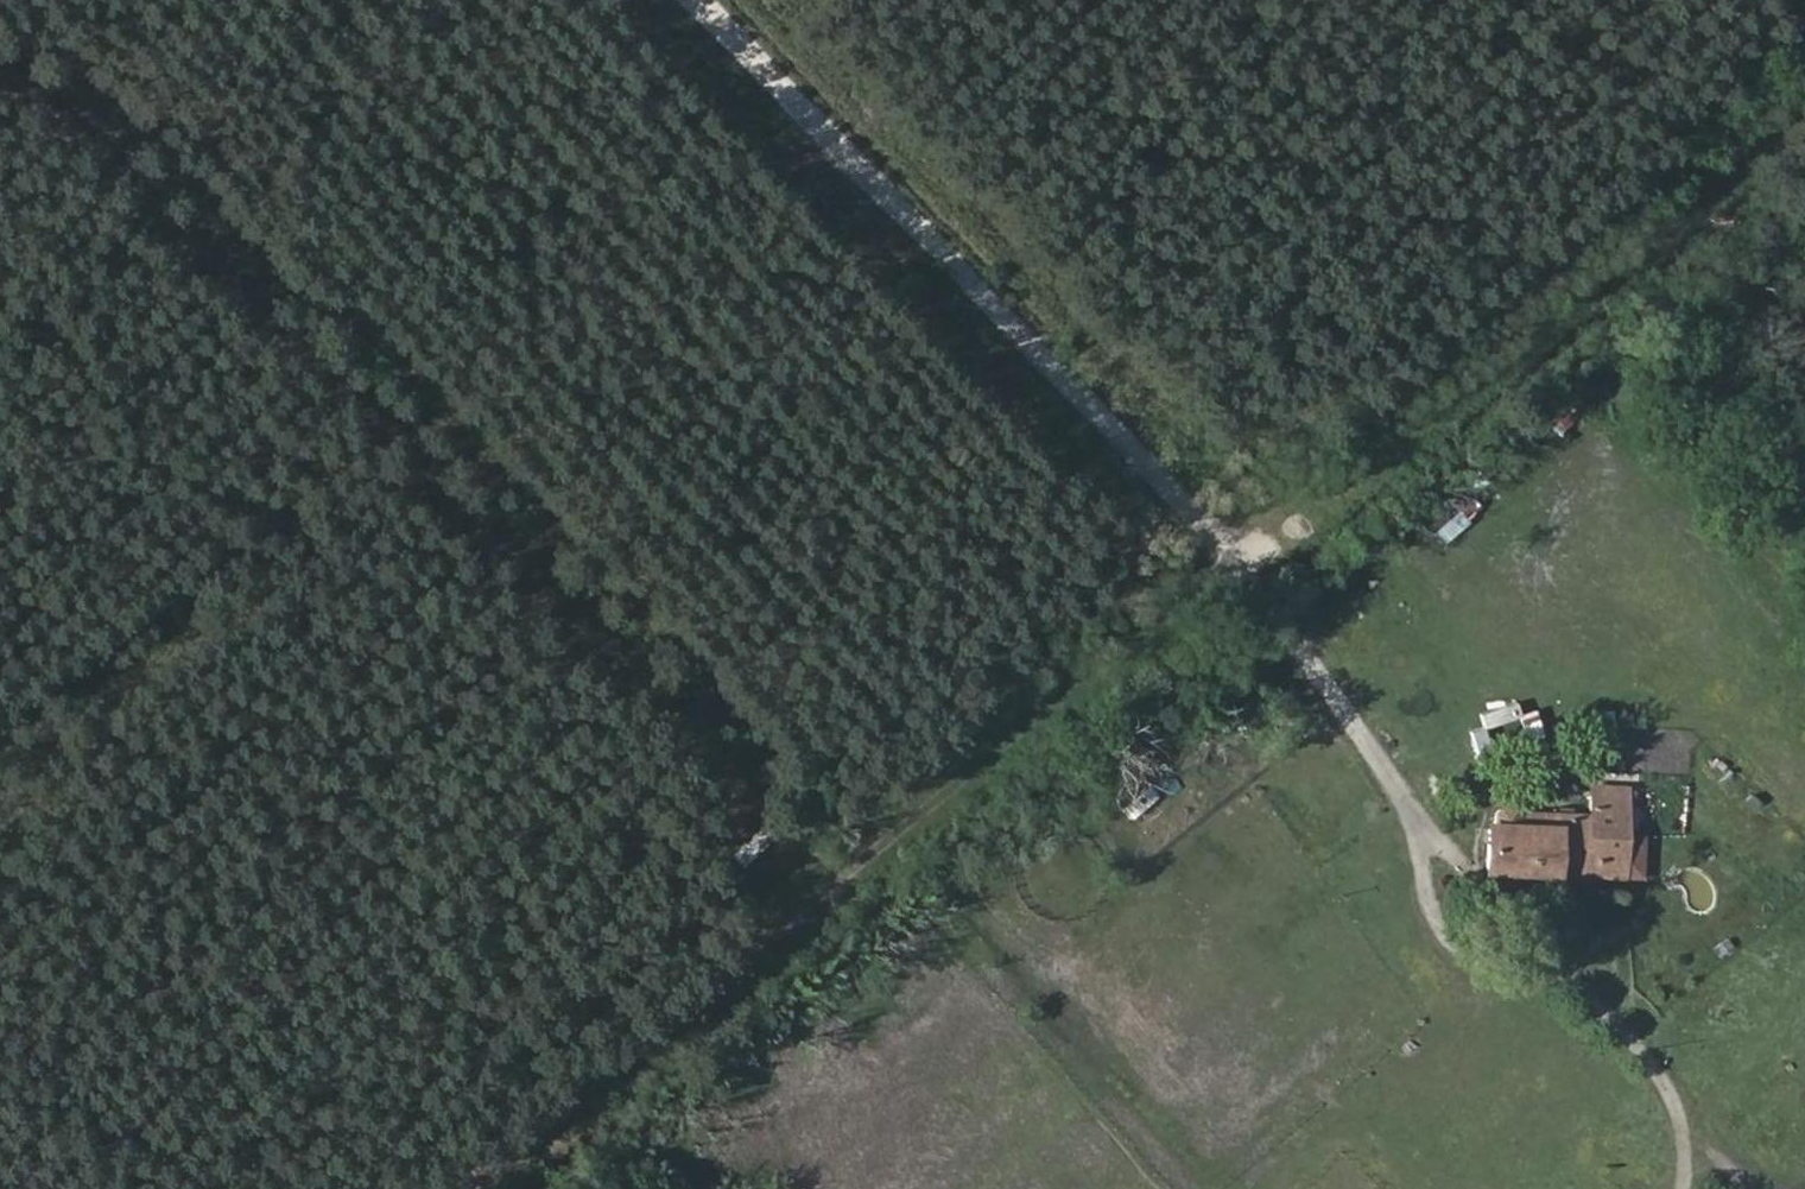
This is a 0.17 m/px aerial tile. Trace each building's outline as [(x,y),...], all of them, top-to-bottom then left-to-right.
[(1424,516),(1447,540),(1486,502),(1463,479),(1424,516)] [(1143,825),(1168,809),(1152,785),(1127,800),(1143,825)] [(1592,829),(1590,814),(1521,824),(1516,818),(1498,821),(1500,836),(1491,838),(1496,882),(1503,881),(1505,894),(1522,892),(1521,880),(1632,866),(1627,825),(1592,829)] [(776,865),(791,844),(777,833),(761,854),(776,865)]
